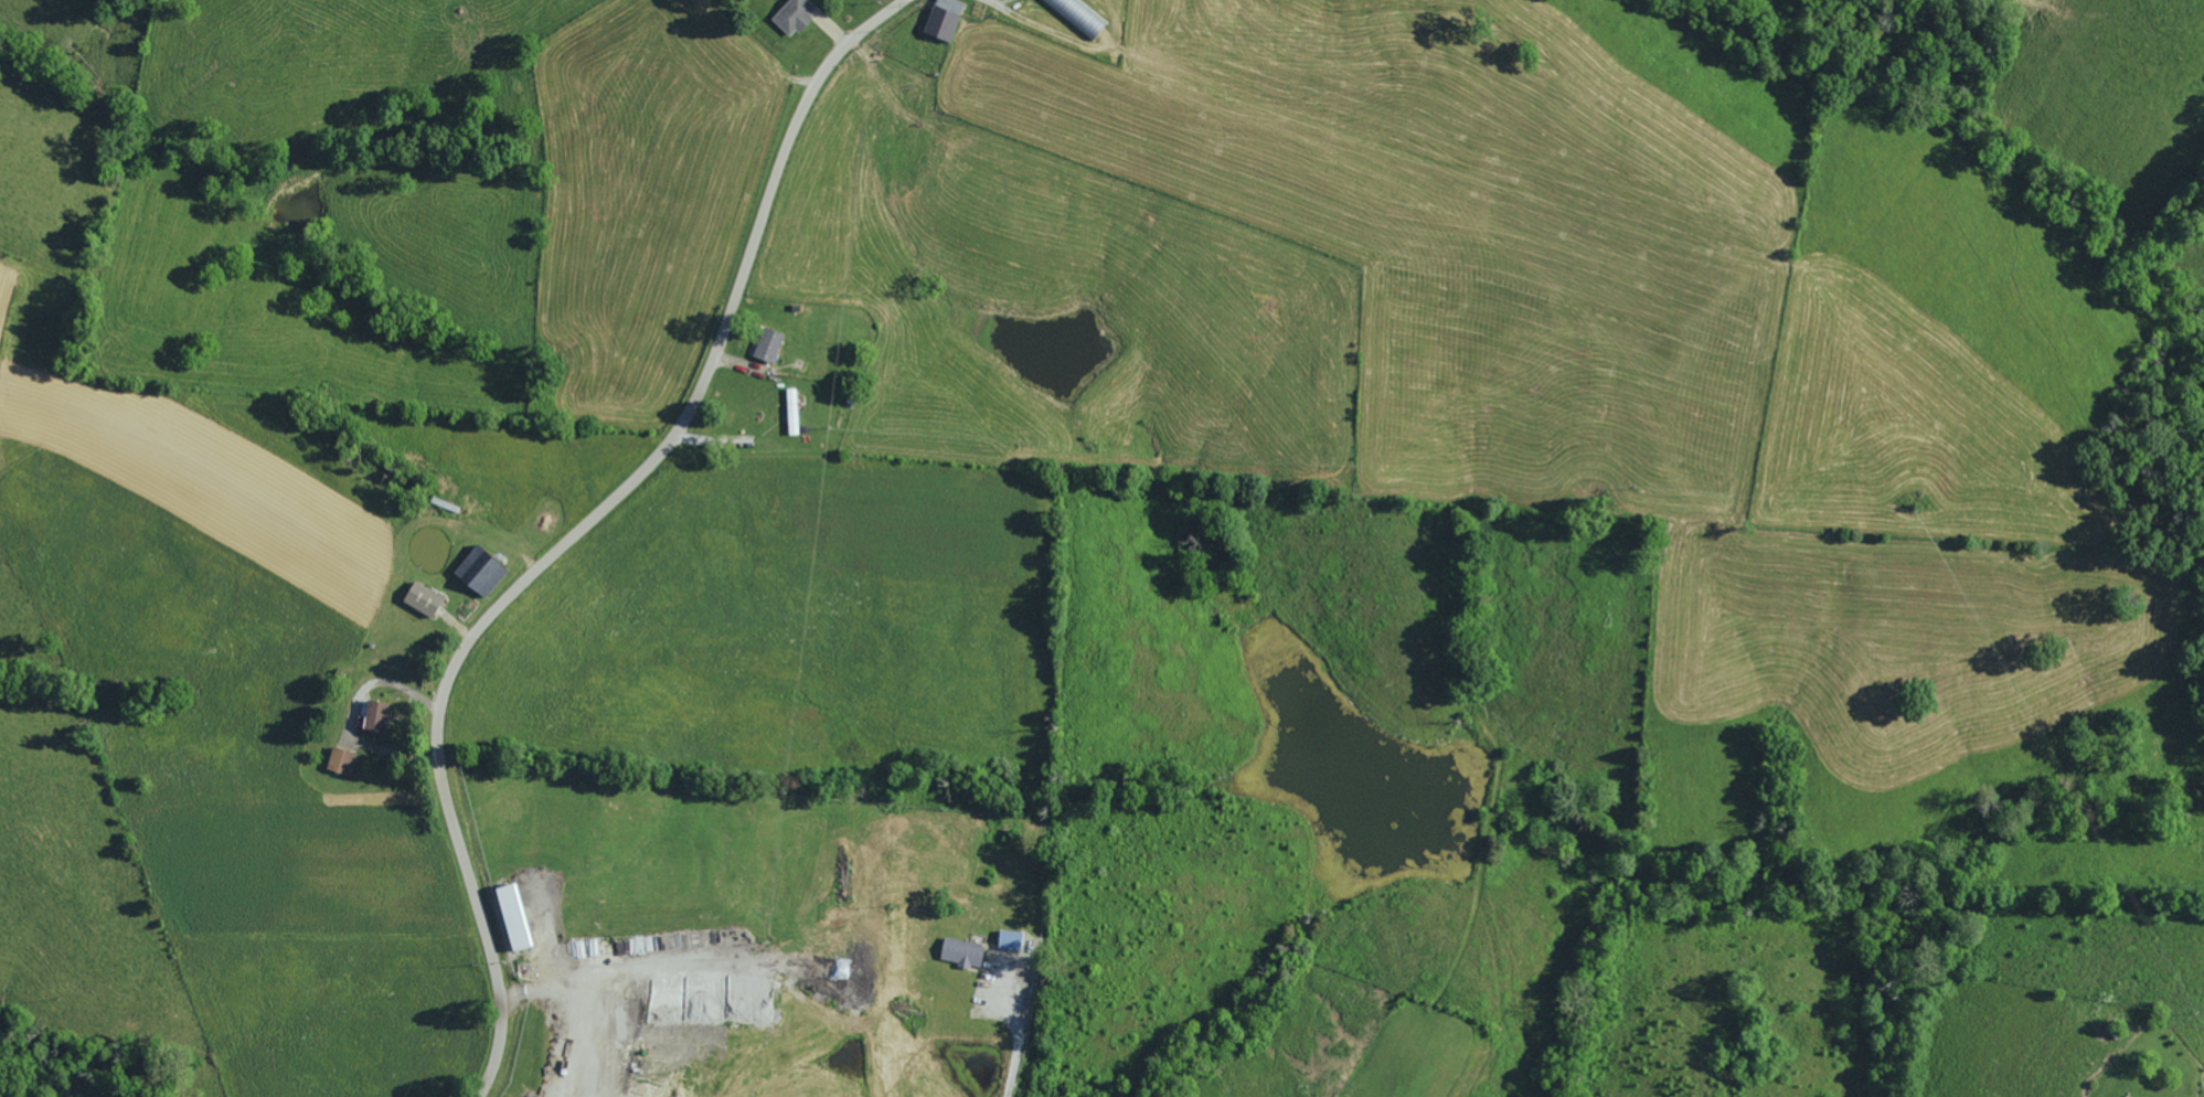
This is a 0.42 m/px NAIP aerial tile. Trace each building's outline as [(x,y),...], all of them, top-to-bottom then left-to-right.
[(805,0),(786,0),(768,18),(788,37),(815,9),(805,0)] [(927,32),(955,43),(967,2),(961,0),(938,0),(927,32)] [(772,363),(783,334),(762,326),(751,355),(772,363)] [(796,388),(785,388),(786,434),(798,434),(796,388)] [(449,564),(490,595),(517,571),(505,555),(470,533),(449,564)] [(420,579),(449,596),(438,618),(406,600),(420,579)] [(395,703),(374,699),(369,721),(368,727),(391,733),(395,703)] [(334,746),(328,767),(353,774),(359,753),(354,752),(350,750),(334,746)] [(499,888),(512,949),(540,947),(524,882),(499,888)] [(1020,949),(1021,931),(997,930),(996,949),(1020,949)] [(939,934),(988,944),(984,966),(939,957),(939,934)]
